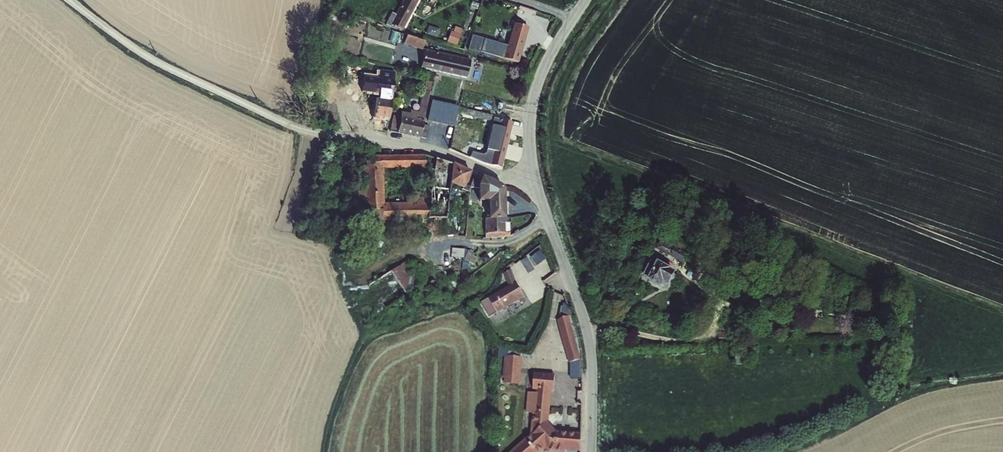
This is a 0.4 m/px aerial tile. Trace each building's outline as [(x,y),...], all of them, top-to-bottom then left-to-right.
[(404,29),(418,0),(403,0),(398,12),(393,10),(388,21),(404,29)] [(468,48),(520,61),(529,24),(513,20),(508,43),(485,37),(485,36),(472,33),(468,48)] [(449,41),(459,44),(464,27),(454,24),(449,41)] [(407,32),(404,42),(423,49),(426,39),(407,32)] [(422,69),(467,74),(470,54),(424,49),(422,69)] [(422,136),(432,81),(425,80),(419,111),(402,108),(397,132),(422,136)] [(375,96),(374,117),(390,118),(390,97),(375,96)] [(493,116),(487,147),(499,150),(496,165),(504,167),(513,120),(493,116)] [(486,148),(483,161),(495,164),(498,151),(486,148)] [(385,201),(384,167),(427,166),(426,153),(365,154),(366,219),(449,217),(448,186),(432,187),(432,194),(415,194),(415,200),(385,201)] [(449,182),(466,186),(470,166),(453,163),(449,182)] [(466,187),(476,190),(480,174),(470,171),(466,187)] [(482,236),(511,236),(511,221),(505,221),(504,179),(482,180),(482,236)] [(662,289),(677,263),(659,253),(644,278),(662,289)] [(403,287),(414,282),(405,263),(374,278),(387,305),(407,295),(403,287)] [(514,282),(482,300),(491,316),(526,296),(511,269),(507,271),(514,282)] [(560,316),(571,378),(584,376),(573,314),(560,316)] [(505,354),(504,382),(522,383),(522,355),(505,354)] [(554,372),(534,371),(533,391),(528,391),(527,408),(536,418),(530,422),(530,434),(508,451),(542,451),(545,450),(580,451),(581,431),(557,429),(551,422),(554,372)]
